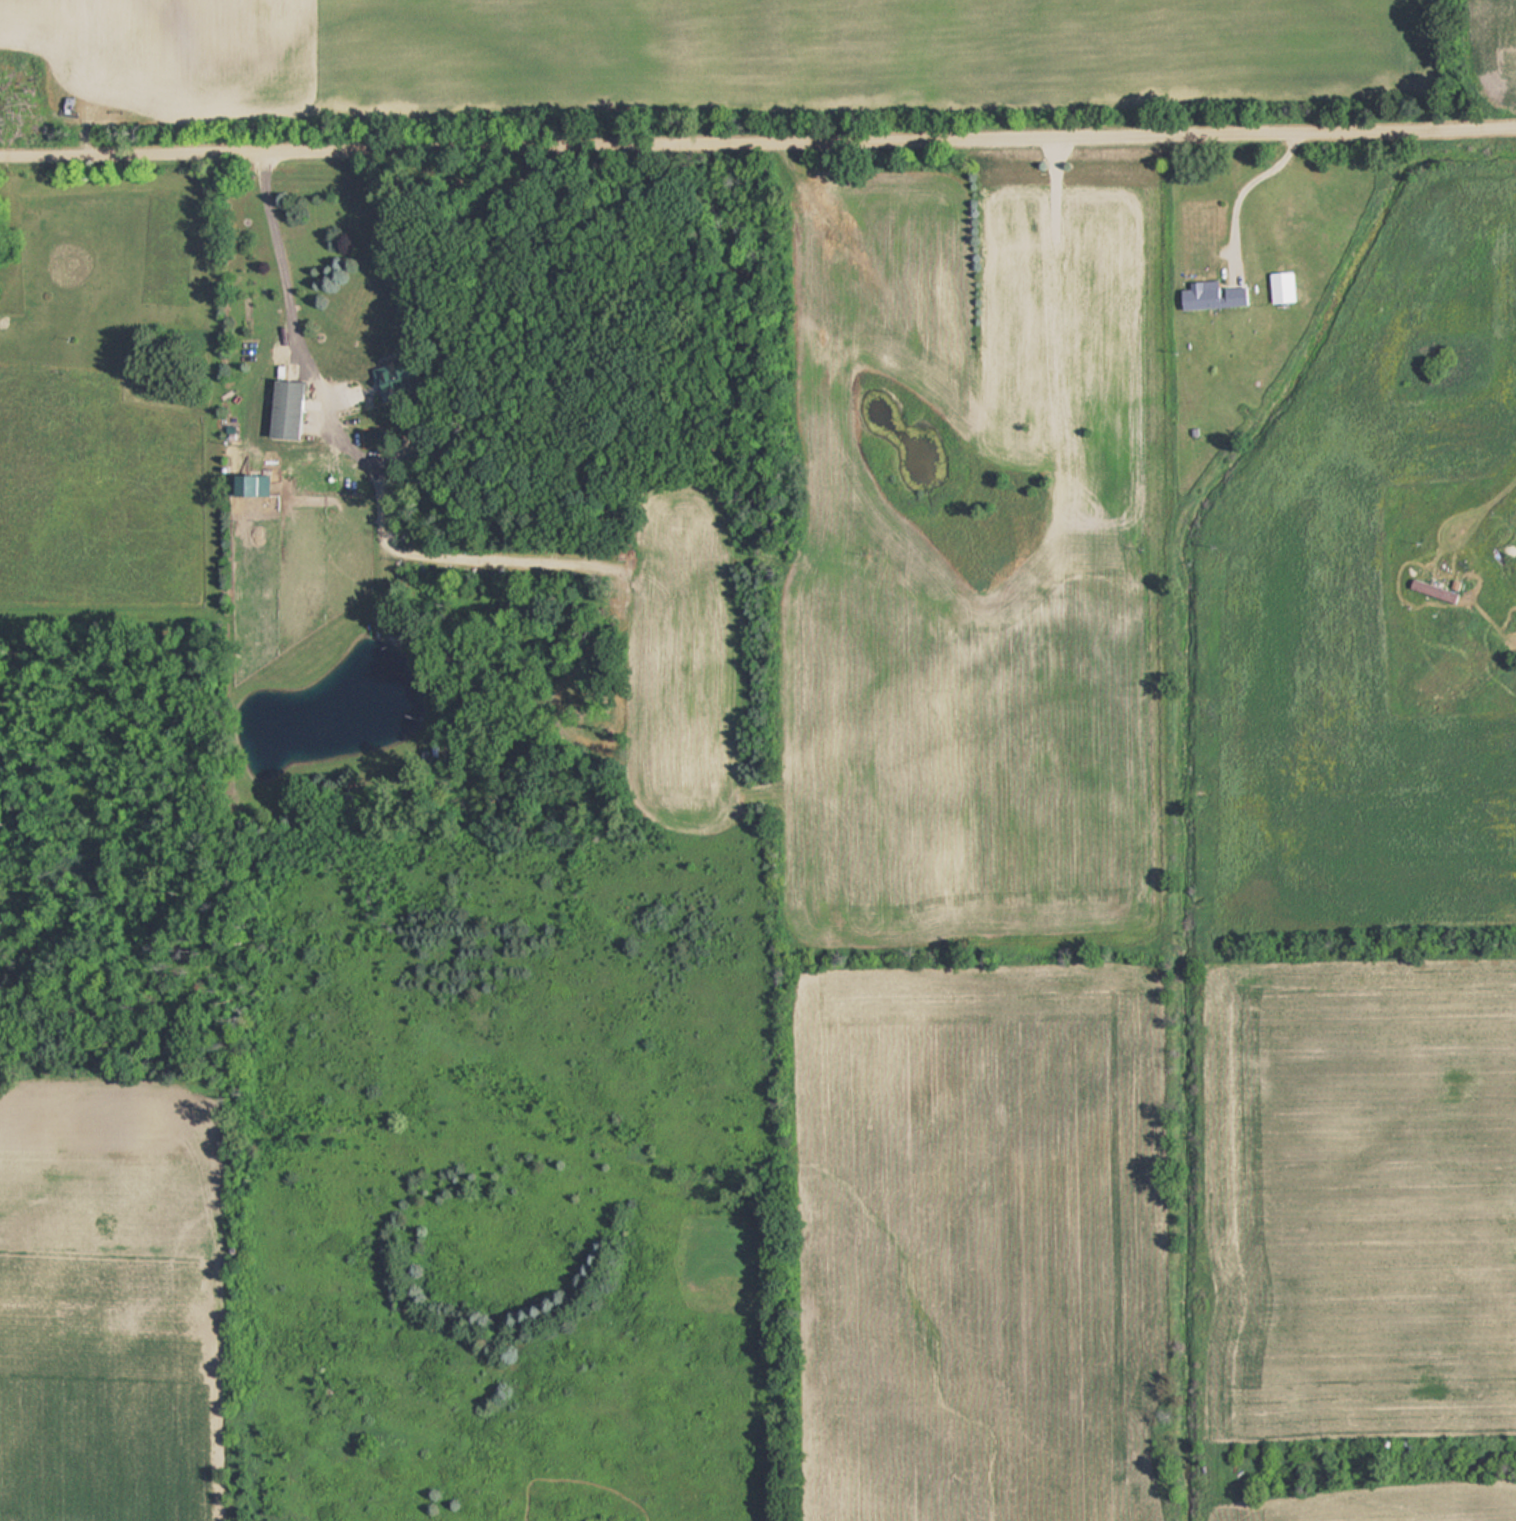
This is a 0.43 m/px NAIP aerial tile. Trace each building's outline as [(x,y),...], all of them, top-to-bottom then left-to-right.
[(1266,272),(1266,304),(1290,304),(1290,272),(1266,272)] [(1245,306),(1244,286),(1214,288),(1213,281),(1185,282),(1186,290),(1176,291),(1177,309),(1245,306)] [(313,381),(283,381),(282,438),(312,439),(313,381)] [(234,474),(234,495),(275,495),(275,474),(234,474)] [(1406,589),(1454,604),(1458,594),(1409,579),(1406,589)]
